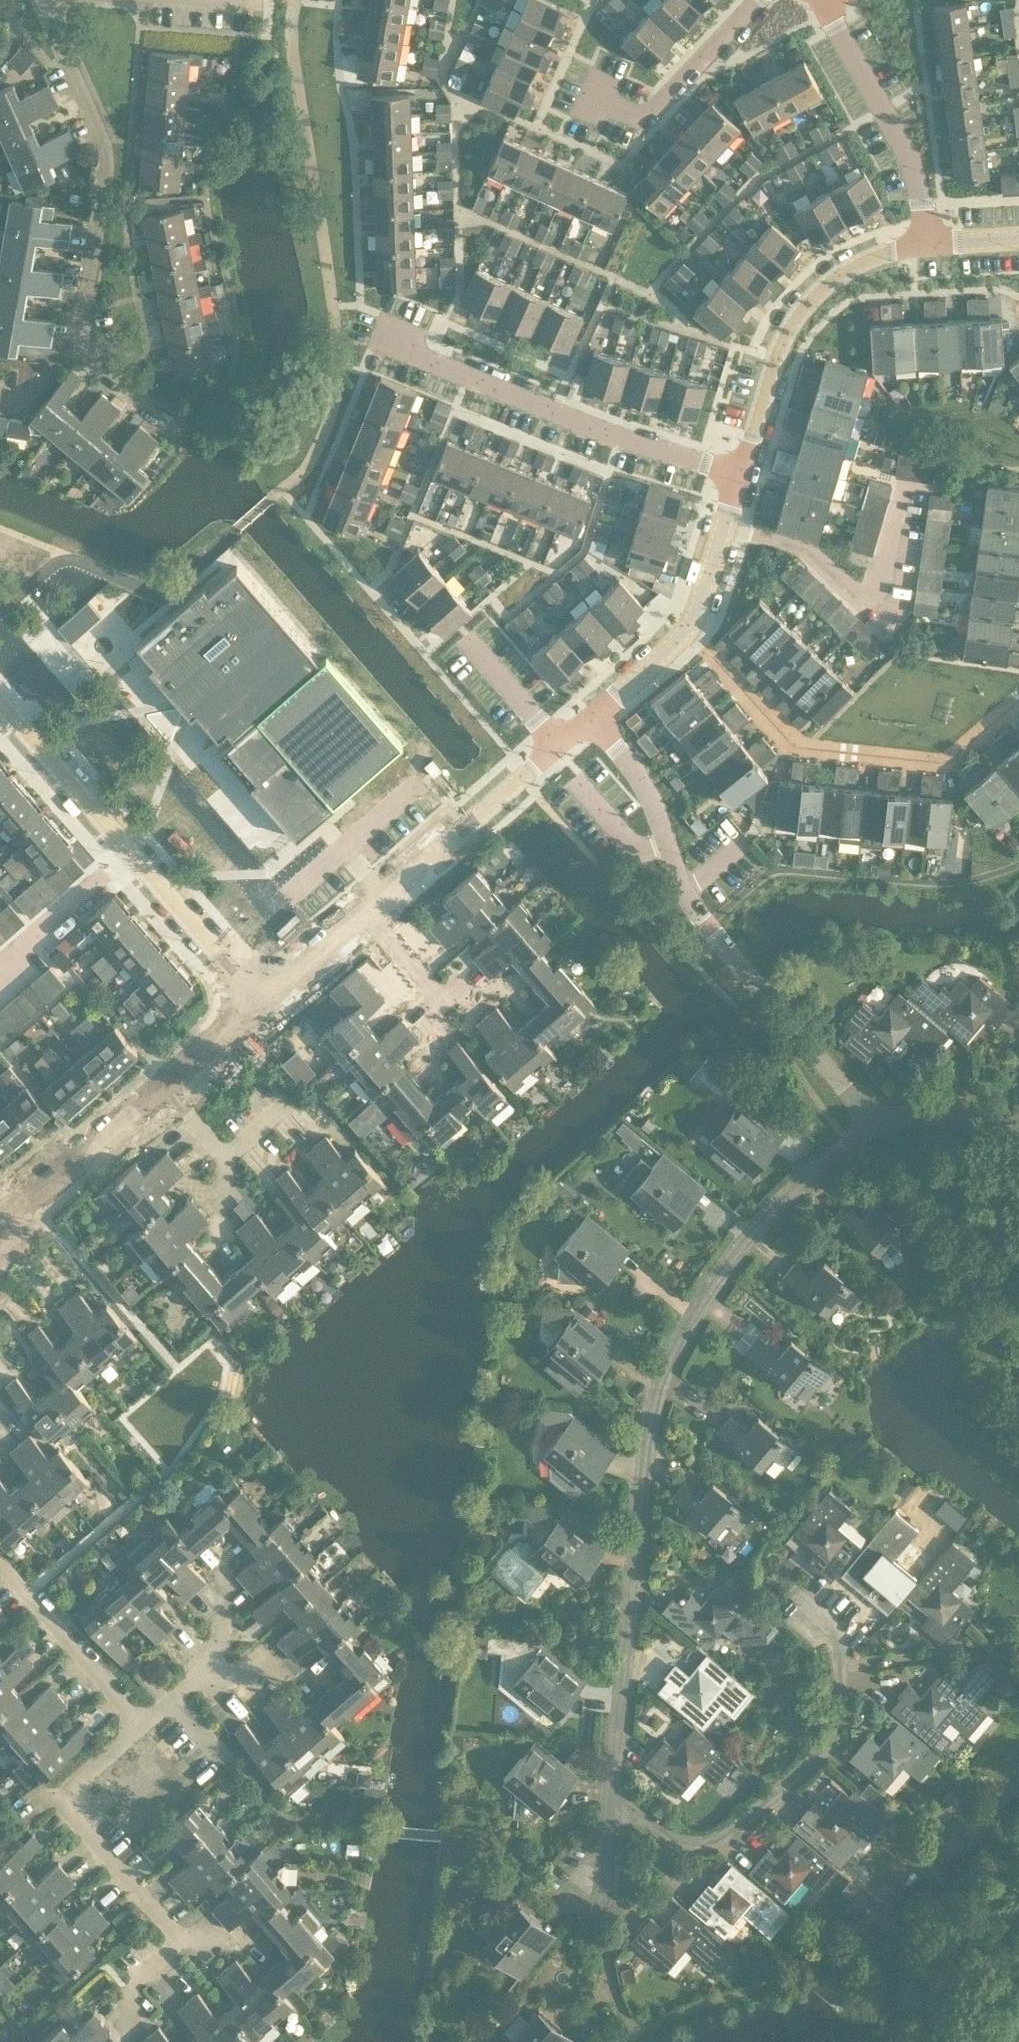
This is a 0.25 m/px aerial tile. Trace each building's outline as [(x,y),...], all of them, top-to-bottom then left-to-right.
[(407,4),(382,0),(370,0),(367,17),(404,23),(407,4)] [(500,2),(496,0),(484,0),(482,5),(496,11),(500,2)] [(562,8),(544,0),(526,0),(521,12),(563,30),(566,23),(557,19),(562,8)] [(624,6),(618,0),(609,0),(607,1),(618,12),(624,6)] [(695,30),(663,0),(661,0),(649,13),(675,37),(683,28),(690,36),(695,30)] [(701,9),(691,0),(663,0),(695,30),(700,25),(693,18),(701,9)] [(721,2),(719,0),(691,0),(701,9),(708,1),(716,8),(721,2)] [(613,18),(618,12),(607,1),(602,7),(613,18)] [(937,31),(970,27),(966,2),(934,6),(937,31)] [(1002,22),(1013,21),(1011,7),(1000,8),(1002,22)] [(560,37),(563,30),(521,12),(513,29),(546,43),(551,33),(560,37)] [(667,45),(675,37),(649,13),(636,26),(669,58),(675,52),(667,45)] [(444,28),(445,19),(431,16),(429,26),(444,28)] [(400,43),(404,23),(367,17),(363,36),(400,43)] [(484,36),(488,28),(475,21),(471,30),(484,36)] [(1004,36),(1015,35),(1013,21),(1002,22),(1004,36)] [(442,38),(444,28),(429,26),(428,36),(442,38)] [(664,63),(669,58),(636,26),(622,41),(648,66),(657,56),(664,63)] [(941,56),(973,51),(970,27),(937,31),(941,56)] [(541,54),(546,43),(513,29),(505,46),(548,65),(551,58),(541,54)] [(480,45),(484,36),(471,30),(467,39),(480,45)] [(397,62),(400,43),(363,36),(360,55),(397,62)] [(8,60),(20,71),(34,55),(22,44),(8,60)] [(545,72),(548,65),(505,46),(497,64),(531,78),(535,67),(545,72)] [(944,81),(976,76),(973,51),(941,56),(944,81)] [(188,54),(188,55),(151,52),(149,78),(186,81),(188,63),(202,65),(203,55),(188,54)] [(393,81),(397,62),(360,55),(357,74),(393,81)] [(437,67),(439,58),(424,55),(422,64),(437,67)] [(206,56),(205,65),(213,66),(213,57),(206,56)] [(1018,70),(1018,64),(1018,56),(1006,57),(1008,72),(1018,70)] [(468,71),(472,63),(459,57),(455,65),(468,71)] [(804,104),(821,95),(803,62),(785,71),(804,104)] [(436,76),(437,67),(422,64),(421,73),(436,76)] [(526,89),(531,78),(497,64),(490,82),(532,100),(535,94),(526,89)] [(464,79),(468,71),(455,65),(451,73),(464,79)] [(1018,85),(1018,70),(1008,72),(1010,86),(1018,85)] [(786,113),(804,104),(785,71),(768,81),(786,113)] [(947,105),(979,101),(976,76),(944,81),(947,105)] [(200,82),(186,81),(149,78),(147,103),(184,106),(186,89),(200,91),(200,82)] [(769,123),(786,113),(768,81),(751,90),(769,123)] [(529,107),(532,100),(490,82),(482,100),(515,114),(520,103),(529,107)] [(53,95),(48,83),(19,96),(13,84),(0,89),(0,118),(53,95)] [(752,132),(769,123),(751,90),(735,99),(752,132)] [(371,113),(410,112),(410,93),(371,94),(371,113)] [(58,106),(53,95),(0,118),(0,132),(5,143),(34,131),(29,119),(58,106)] [(950,130),(983,125),(979,101),(947,105),(950,130)] [(435,112),(450,111),(450,102),(435,102),(435,112)] [(726,142),(740,127),(712,102),(699,117),(726,142)] [(198,108),(184,106),(147,103),(145,129),(182,132),(183,115),(198,117),(198,108)] [(436,121),(450,121),(450,111),(435,112),(436,121)] [(372,133),(411,132),(410,112),(371,113),(372,133)] [(713,156),(726,142),(699,117),(686,131),(713,156)] [(823,140),(831,136),(824,123),(816,127),(823,140)] [(954,155),(986,150),(983,125),(950,130),(954,155)] [(815,144),(823,140),(816,127),(809,131),(815,144)] [(73,141),(73,139),(68,129),(39,142),(34,131),(5,143),(15,165),(73,141)] [(196,134),(182,132),(145,129),(142,157),(180,160),(181,142),(195,143),(196,134)] [(700,170),(713,156),(686,131),(673,145),(700,170)] [(373,152),(412,151),(411,132),(372,133),(373,152)] [(506,180),(521,146),(504,138),(489,172),(506,180)] [(790,157),(798,152),(791,139),(783,143),(790,157)] [(437,150),(451,150),(451,140),(437,141),(437,150)] [(49,164),(78,151),(73,141),(15,165),(26,189),(46,180),(54,177),(49,164)] [(782,161),(790,157),(783,143),(775,148),(782,161)] [(835,159),(842,155),(836,143),(828,147),(835,159)] [(687,184),(700,170),(673,145),(660,159),(687,184)] [(524,188),(539,154),(521,146),(506,180),(524,188)] [(827,163),(835,159),(828,147),(821,151),(827,163)] [(437,160),(452,159),(451,150),(437,150),(437,160)] [(954,155),(955,168),(957,179),(989,174),(991,190),(998,189),(995,163),(988,164),(986,150),(954,155)] [(373,172),(412,170),(412,151),(373,152),(373,172)] [(756,168),(763,161),(752,151),(745,159),(756,168)] [(542,196),(557,162),(539,154),(524,188),(542,196)] [(194,161),(180,160),(142,157),(140,187),(178,190),(179,170),(193,171),(194,161)] [(674,198),(687,184),(660,159),(647,173),(674,198)] [(749,176),(756,168),(745,159),(739,166),(749,176)] [(809,173),(802,160),(802,159),(793,164),(801,177),(809,173)] [(195,169),(203,170),(204,162),(196,161),(195,169)] [(559,204),(574,170),(557,162),(542,196),(559,204)] [(793,182),(801,177),(793,164),(785,168),(793,182)] [(374,191),(413,190),(412,170),(373,172),(374,191)] [(577,212),(592,178),(574,170),(559,204),(577,212)] [(870,210),(880,204),(863,172),(847,181),(869,222),(875,219),(870,210)] [(1018,193),(1018,172),(1001,173),(1002,194),(1018,193)] [(661,213),(674,198),(647,173),(634,188),(661,213)] [(54,177),(46,180),(50,188),(58,184),(54,177)] [(438,188),(453,188),(452,178),(437,179),(438,188)] [(595,220),(610,186),(592,178),(577,212),(595,220)] [(730,197),(736,190),(726,180),(719,187),(730,197)] [(862,226),(869,222),(847,181),(830,190),(847,222),(857,216),(862,226)] [(613,228),(628,194),(610,186),(595,220),(613,228)] [(724,204),(730,197),(719,187),(713,194),(724,204)] [(438,198),(453,197),(453,188),(438,188),(438,198)] [(374,210),(413,209),(413,190),(374,191),(374,210)] [(836,228),(847,222),(830,190),(813,199),(835,241),(841,237),(836,228)] [(84,192),(69,191),(68,201),(83,203),(84,192)] [(54,205),(42,203),(44,193),(26,194),(25,200),(11,198),(6,224),(69,236),(71,222),(51,219),(54,205)] [(487,199),(478,195),(477,194),(471,208),(481,212),(487,199)] [(829,244),(835,241),(813,199),(795,209),(812,241),(823,234),(829,244)] [(745,215),(737,207),(734,204),(728,211),(739,222),(745,215)] [(182,217),(196,214),(194,206),(180,208),(181,210),(143,218),(147,241),(186,234),(182,217)] [(507,225),(513,211),(505,207),(499,221),(507,225)] [(704,225),(710,218),(699,208),(693,215),(704,225)] [(375,230),(414,229),(413,209),(374,210),(375,230)] [(516,229),(522,214),(513,211),(507,225),(516,229)] [(733,229),(739,222),(728,211),(721,218),(733,229)] [(793,243),(798,237),(780,214),(759,239),(794,269),(798,264),(790,257),(799,248),(793,243)] [(697,232),(704,225),(693,215),(686,222),(697,232)] [(439,227),(454,226),(454,217),(439,218),(439,227)] [(541,240),(548,226),(539,223),(533,236),(541,240)] [(67,246),(69,236),(6,224),(2,248),(33,254),(35,241),(67,246)] [(440,236),(454,236),(454,226),(439,227),(440,236)] [(550,244),(556,230),(548,226),(541,240),(550,244)] [(376,249),(415,248),(414,229),(375,230),(376,249)] [(187,243),(201,240),(199,231),(186,234),(147,241),(153,268),(191,260),(187,243)] [(200,232),(202,241),(209,239),(207,231),(200,232)] [(507,250),(513,236),(504,232),(498,246),(507,250)] [(719,244),(711,235),(709,233),(702,240),(713,251),(719,244)] [(515,254),(522,240),(513,236),(507,250),(515,254)] [(577,256),(583,242),(575,239),(568,253),(577,256)] [(789,275),(794,269),(759,239),(746,253),(773,277),(781,268),(789,275)] [(706,257),(713,251),(702,240),(696,247),(706,257)] [(585,260),(591,246),(583,242),(577,256),(585,260)] [(33,254),(2,248),(0,260),(0,273),(60,284),(62,271),(31,266),(33,254)] [(376,268),(415,267),(415,248),(376,249),(376,268)] [(540,266),(546,251),(538,248),(531,262),(540,266)] [(549,269),(555,255),(546,251),(540,266),(549,269)] [(765,286),(773,277),(746,253),(733,268),(768,299),(773,293),(765,286)] [(455,256),(440,256),(441,265),(455,265),(455,256)] [(193,269),(206,266),(204,257),(191,260),(153,268),(158,294),(196,286),(193,269)] [(205,258),(207,267),(216,265),(214,257),(205,258)] [(694,272),(685,263),(683,262),(676,268),(688,279),(694,272)] [(576,281),(583,268),(574,264),(568,277),(576,281)] [(441,275),(456,274),(455,265),(441,265),(441,275)] [(377,288),(416,287),(415,267),(376,268),(377,288)] [(477,319),(496,276),(478,268),(463,300),(475,306),(470,316),(477,319)] [(585,285),(592,272),(583,268),(576,281),(585,285)] [(681,286),(688,279),(676,268),(670,275),(681,286)] [(763,304),(768,299),(733,268),(720,282),(747,306),(755,297),(763,304)] [(60,284),(0,273),(0,299),(24,303),(27,290),(58,295),(60,284)] [(499,317),(514,284),(496,276),(477,319),(484,322),(489,312),(499,317)] [(222,290),(220,281),(210,283),(212,292),(222,290)] [(739,315),(747,306),(720,282),(707,297),(742,327),(747,322),(739,315)] [(198,294),(211,291),(209,283),(196,286),(158,294),(163,320),(201,312),(198,294)] [(512,335),(531,292),(514,284),(499,317),(509,321),(505,332),(512,335)] [(534,333),(548,300),(531,292),(512,335),(519,338),(523,328),(534,333)] [(737,333),(742,327),(707,297),(694,311),(721,335),(729,326),(737,333)] [(1001,317),(989,318),(989,310),(988,300),(988,297),(977,298),(981,362),(1004,361),(1001,317)] [(960,364),(981,362),(977,298),(967,298),(968,319),(957,320),(960,364)] [(24,303),(0,299),(0,324),(52,333),(54,320),(22,315),(24,303)] [(547,350),(566,308),(548,300),(534,333),(544,337),(540,347),(547,350)] [(917,366),(938,365),(934,300),(924,301),(925,322),(914,322),(917,366)] [(957,320),(946,320),(945,300),(934,300),(938,365),(960,364),(957,320)] [(914,322),(903,323),(902,302),(891,303),(895,368),(917,366),(914,322)] [(873,369),(895,368),(891,303),(880,304),(882,324),(870,325),(873,369)] [(569,349),(584,316),(566,308),(547,350),(554,353),(558,344),(569,349)] [(203,321),(216,318),(215,310),(201,312),(163,320),(168,346),(206,338),(203,321)] [(620,331),(624,316),(615,314),(611,329),(620,331)] [(629,334),(633,319),(624,316),(620,331),(629,334)] [(52,333),(0,324),(0,350),(15,352),(16,352),(18,339),(50,344),(52,333)] [(657,342),(661,327),(652,325),(648,339),(657,342)] [(666,345),(671,330),(661,327),(657,342),(666,345)] [(209,347),(222,345),(220,336),(206,338),(168,346),(174,375),(213,367),(209,347)] [(695,350),(698,339),(690,337),(687,347),(695,350)] [(704,352),(707,342),(698,339),(695,350),(704,352)] [(600,401),(613,356),(594,350),(584,385),(596,388),(593,399),(600,401)] [(622,396),(631,361),(613,356),(600,401),(608,403),(611,393),(622,396)] [(1009,364),(1018,377),(1018,356),(1009,364)] [(861,393),(868,372),(825,359),(822,370),(803,365),(800,375),(861,393)] [(637,411),(650,366),(631,361),(622,396),(633,399),(630,409),(637,411)] [(659,406),(668,372),(650,366),(637,411),(644,413),(647,403),(659,406)] [(62,402),(83,377),(72,369),(34,415),(29,411),(22,420),(9,417),(6,434),(28,438),(40,424),(51,433),(71,409),(62,402)] [(674,422),(687,377),(668,372),(659,406),(670,410),(667,420),(674,422)] [(855,414),(861,393),(800,375),(796,385),(816,391),(813,401),(855,414)] [(410,408),(416,391),(381,376),(374,394),(410,408)] [(696,417),(706,383),(687,377),(674,422),(681,424),(684,414),(696,417)] [(70,449),(110,400),(101,393),(81,417),(71,409),(51,433),(70,449)] [(402,426),(410,408),(374,394),(367,412),(402,426)] [(100,433),(121,409),(110,400),(70,449),(89,465),(109,441),(100,433)] [(849,435),(855,414),(813,401),(810,412),(790,406),(787,416),(849,435)] [(445,423),(448,415),(434,409),(431,417),(445,423)] [(395,444),(402,426),(367,412),(359,431),(395,444)] [(6,434),(9,417),(0,415),(0,442),(5,443),(6,434)] [(843,455),(849,435),(787,416),(784,427),(804,433),(801,443),(843,455)] [(441,431),(445,423),(431,417),(427,425),(441,431)] [(470,438),(475,424),(468,421),(462,435),(470,438)] [(478,441),(484,428),(475,424),(470,438),(478,441)] [(108,481),(148,432),(139,425),(119,449),(109,441),(89,465),(108,481)] [(873,442),(881,444),(885,431),(877,428),(873,442)] [(388,462),(395,444),(359,431),(352,449),(388,462)] [(139,465),(159,441),(148,432),(108,481),(128,498),(148,474),(139,465)] [(506,452),(511,439),(503,436),(498,449),(506,452)] [(514,456),(519,442),(511,439),(506,452),(514,456)] [(452,483),(466,448),(448,441),(433,476),(452,483)] [(837,476),(843,455),(801,443),(798,453),(778,447),(775,458),(837,476)] [(430,458),(434,450),(420,444),(416,453),(430,458)] [(470,490),(483,455),(466,448),(452,483),(470,490)] [(380,480),(388,462),(352,449),(345,467),(380,480)] [(541,467),(546,453),(538,450),(533,463),(541,467)] [(873,463),(889,468),(893,458),(877,452),(873,463)] [(427,467),(430,458),(416,453),(413,461),(427,467)] [(549,470),(555,457),(546,453),(541,467),(549,470)] [(908,477),(911,455),(899,453),(896,475),(908,477)] [(488,498),(501,462),(483,455),(470,490),(488,498)] [(919,479),(923,456),(911,455),(908,477),(919,479)] [(932,480),(935,458),(923,456),(919,479),(932,480)] [(831,497),(837,476),(775,458),(772,468),(792,474),(789,484),(831,497)] [(506,505),(519,469),(501,462),(488,498),(506,505)] [(576,481),(582,467),(574,464),(568,477),(576,481)] [(20,473),(19,476),(27,480),(29,476),(32,471),(23,467),(20,473)] [(373,498),(380,480),(345,467),(338,485),(373,498)] [(585,484),(590,471),(582,467),(576,481),(585,484)] [(889,478),(892,471),(879,467),(877,474),(889,478)] [(524,512),(537,477),(519,469),(506,505),(524,512)] [(541,519),(555,484),(537,477),(524,512),(541,519)] [(888,497),(892,485),(870,478),(866,490),(888,497)] [(416,494),(420,485),(405,479),(402,488),(416,494)] [(988,482),(985,505),(1018,510),(1018,487),(988,482)] [(559,526),(573,491),(555,484),(541,519),(559,526)] [(680,506),(683,494),(648,484),(643,503),(688,516),(690,509),(680,506)] [(825,517),(831,497),(789,484),(786,495),(766,489),(763,499),(825,517)] [(366,517),(373,498),(338,485),(330,503),(366,517)] [(620,497),(623,489),(609,485),(607,493),(620,497)] [(413,503),(416,494),(402,488),(398,497),(413,503)] [(885,508),(888,497),(866,490),(863,502),(885,508)] [(577,534),(591,498),(573,491),(559,526),(577,534)] [(618,505),(620,497),(607,493),(604,501),(618,505)] [(952,508),(954,496),(931,493),(929,505),(952,508)] [(818,539),(825,517),(763,499),(760,510),(779,515),(776,527),(818,539)] [(881,520),(885,508),(863,502),(860,513),(881,520)] [(359,535),(366,517),(330,503),(323,520),(359,535)] [(686,523),(688,516),(643,503),(637,521),(672,531),(675,520),(686,523)] [(950,520),(952,508),(929,505),(928,517),(950,520)] [(985,505),(982,526),(1018,531),(1018,510),(985,505)] [(451,510),(446,523),(454,527),(459,514),(451,510)] [(439,513),(436,519),(438,520),(443,522),(445,515),(441,513),(439,513)] [(878,531),(881,520),(860,513),(856,525),(878,531)] [(401,530),(405,522),(389,516),(386,524),(401,530)] [(948,532),(950,520),(928,517),(926,529),(948,532)] [(612,524),(598,520),(597,520),(594,529),(609,533),(612,524)] [(669,543),(672,531),(637,521),(632,540),(677,553),(679,546),(669,543)] [(398,539),(401,530),(386,524),(383,533),(398,539)] [(875,543),(878,531),(856,525),(853,536),(875,543)] [(982,526),(979,547),(1018,553),(1018,531),(982,526)] [(477,536),(489,541),(492,533),(480,529),(477,536)] [(607,542),(609,533),(594,529),(592,538),(607,542)] [(947,544),(948,532),(926,529),(924,541),(947,544)] [(460,541),(456,537),(454,534),(442,544),(448,551),(460,541)] [(871,554),(875,543),(853,536),(849,548),(871,554)] [(675,561),(677,553),(632,540),(626,559),(631,561),(658,569),(661,570),(664,557),(675,561)] [(454,559),(466,549),(460,541),(448,551),(454,559)] [(945,556),(947,544),(924,541),(923,553),(945,556)] [(979,547),(976,569),(1018,575),(1018,553),(979,547)] [(159,632),(132,655),(205,739),(294,842),(407,741),(322,645),(311,632),(322,622),(323,620),(284,575),(283,577),(275,583),(271,586),(240,550),(154,625),(156,628),(159,632)] [(398,596),(433,565),(420,550),(393,574),(401,584),(393,591),(398,596)] [(943,568),(945,556),(923,553),(921,564),(943,568)] [(595,566),(586,556),(585,555),(577,561),(587,572),(595,566)] [(807,568),(795,557),(779,574),(791,584),(799,593),(815,576),(807,568)] [(580,579),(587,572),(577,561),(570,567),(580,579)] [(631,561),(628,572),(655,580),(658,569),(631,561)] [(474,580),(485,570),(479,563),(468,573),(474,580)] [(942,580),(943,568),(921,564),(919,576),(942,580)] [(418,603),(445,579),(433,565),(398,596),(402,601),(410,595),(418,603)] [(1018,576),(1018,575),(976,569),(973,590),(1016,596),(1016,597),(1018,598),(1018,586),(1018,576)] [(481,587),(492,577),(485,570),(474,580),(481,587)] [(808,601),(824,585),(815,576),(799,593),(808,601)] [(940,591),(942,580),(919,576),(917,588),(940,591)] [(423,625),(458,594),(445,579),(418,603),(425,612),(417,619),(423,625)] [(634,614),(643,606),(620,579),(605,591),(636,627),(641,622),(634,614)] [(566,591),(557,581),(556,580),(549,586),(558,597),(566,591)] [(817,610),(832,593),(824,585),(808,601),(817,610)] [(551,603),(558,597),(549,586),(541,592),(551,603)] [(938,603),(940,591),(917,588),(916,600),(938,603)] [(1016,596),(973,590),(970,611),(1013,618),(1013,619),(1018,619),(1018,609),(1014,608),(1016,597),(1016,596)] [(630,632),(636,627),(605,591),(590,604),(613,631),(623,623),(630,632)] [(825,618),(841,601),(832,593),(817,610),(825,618)] [(444,633),(472,609),(458,594),(423,625),(428,631),(436,624),(444,633)] [(744,646),(775,614),(759,598),(728,630),(729,630),(714,645),(722,653),(736,638),(744,645),(744,646)] [(936,615),(938,603),(916,600),(914,612),(936,615)] [(834,626),(850,610),(841,601),(825,618),(834,626)] [(604,639),(613,631),(590,604),(575,617),(606,653),(612,648),(604,639)] [(530,624),(537,619),(527,607),(521,613),(530,624)] [(842,635),(858,618),(850,610),(834,626),(842,635)] [(1013,618),(970,611),(967,633),(1010,639),(1010,640),(1018,641),(1018,630),(1011,629),(1013,619),(1013,618)] [(524,630),(530,624),(521,613),(514,619),(524,630)] [(760,661),(791,629),(775,614),(744,646),(744,645),(730,660),(737,668),(752,653),(759,660),(760,661)] [(601,658),(606,653),(575,617),(561,629),(584,657),(593,649),(601,658)] [(851,643),(867,627),(858,618),(842,635),(851,643)] [(860,651),(875,635),(867,627),(851,643),(860,651)] [(912,627),(908,637),(913,638),(921,641),(924,631),(915,628),(912,627)] [(575,664),(584,657),(561,629),(546,642),(577,678),(583,673),(575,664)] [(775,676),(806,644),(791,629),(760,661),(759,660),(745,675),(753,683),(767,668),(775,675),(775,676)] [(1010,640),(1010,639),(967,633),(964,655),(1007,661),(1018,663),(1018,649),(1009,647),(1010,640)] [(868,660),(884,643),(875,635),(860,651),(868,660)] [(571,683),(577,678),(546,642),(532,655),(555,682),(564,675),(571,683)] [(791,691),(822,659),(806,644),(775,676),(775,675),(760,690),(768,698),(783,683),(790,690),(791,691)] [(806,706),(837,674),(822,659),(791,691),(790,690),(776,705),(784,713),(798,698),(806,705),(806,706)] [(665,717),(715,677),(709,668),(693,681),(685,672),(651,699),(665,717)] [(822,722),(853,690),(837,674),(806,706),(806,705),(791,720),(799,728),(813,713),(822,722)] [(706,698),(722,685),(715,677),(665,717),(678,734),(713,706),(706,698)] [(692,751),(742,710),(736,702),(720,715),(713,706),(678,734),(692,751)] [(733,731),(749,719),(742,710),(692,751),(705,768),(740,740),(733,731)] [(1008,727),(1000,734),(1018,756),(1018,739),(1008,727)] [(1000,734),(992,741),(1005,756),(997,763),(1018,788),(1018,756),(1000,734)] [(719,784),(769,744),(762,736),(746,748),(740,740),(705,768),(719,784)] [(760,765),(776,753),(769,744),(719,784),(733,802),(767,774),(760,765)] [(989,770),(975,755),(967,762),(1010,810),(1018,802),(1018,788),(997,763),(989,770)] [(9,770),(0,760),(0,782),(8,774),(6,772),(9,770)] [(796,825),(803,761),(793,760),(790,780),(779,779),(774,823),(796,825)] [(812,782),(814,762),(803,761),(796,825),(818,827),(823,784),(812,782)] [(993,825),(1010,810),(967,762),(959,769),(972,784),(964,792),(993,825)] [(839,830),(846,766),(836,764),(834,785),(823,784),(818,827),(839,830)] [(857,767),(851,766),(846,766),(839,830),(838,840),(860,843),(866,788),(855,787),(857,767)] [(881,847),(882,834),(884,822),(890,770),(879,769),(877,789),(866,788),(860,843),(860,845),(881,847)] [(898,791),(900,771),(890,770),(884,822),(882,834),(904,836),(909,793),(898,791)] [(677,773),(671,778),(678,787),(684,782),(677,773)] [(925,839),(933,775),(922,773),(920,794),(909,793),(904,836),(925,839)] [(10,777),(8,774),(0,782),(0,813),(26,790),(13,775),(10,777)] [(941,796),(943,776),(933,775),(925,839),(948,841),(953,797),(941,796)] [(40,806),(26,790),(0,813),(0,829),(6,824),(14,833),(40,811),(38,808),(40,806)] [(765,790),(762,800),(765,801),(774,804),(777,793),(769,791),(765,790)] [(44,811),(42,813),(40,811),(14,833),(22,842),(2,861),(10,870),(58,827),(44,811)] [(973,811),(967,816),(973,824),(979,819),(973,811)] [(698,834),(708,827),(701,819),(692,827),(698,834)] [(69,845),(72,842),(58,827),(10,870),(16,877),(37,859),(46,869),(46,870),(50,867),(58,859),(68,851),(72,847),(69,845)] [(765,854),(774,863),(783,855),(774,846),(765,854)] [(74,877),(83,869),(68,851),(58,859),(74,877)] [(814,866),(815,856),(807,855),(806,865),(814,866)] [(824,856),(823,866),(836,867),(837,857),(824,856)] [(65,885),(74,877),(58,859),(50,867),(65,885)] [(879,872),(887,873),(889,862),(880,861),(879,872)] [(871,862),(870,871),(877,872),(878,863),(871,862)] [(56,892),(65,885),(50,867),(46,870),(46,869),(40,874),(56,892)] [(438,937),(493,889),(474,868),(441,896),(450,906),(428,926),(438,937)] [(47,900),(56,892),(40,874),(32,882),(47,900)] [(39,908),(47,900),(32,882),(23,889),(39,908)] [(29,916),(39,908),(23,889),(13,898),(29,916)] [(509,908),(509,907),(493,889),(438,937),(446,946),(468,927),(477,937),(486,929),(485,928),(509,908)] [(127,911),(129,909),(115,892),(66,935),(57,942),(47,951),(63,970),(73,961),(64,951),(73,943),(93,926),(102,936),(129,913),(127,911)] [(480,967),(536,919),(518,899),(509,907),(509,908),(485,928),(486,929),(494,938),(471,957),(480,967)] [(24,921),(8,903),(0,909),(0,910),(15,928),(24,921)] [(15,928),(0,910),(0,928),(6,936),(15,928)] [(133,913),(131,915),(129,913),(102,936),(110,946),(90,963),(98,971),(147,929),(133,913)] [(540,950),(553,939),(536,919),(480,967),(489,977),(511,958),(520,967),(540,950)] [(578,919),(567,928),(572,934),(583,925),(578,919)] [(158,946),(161,944),(147,929),(98,971),(104,979),(105,980),(125,963),(134,972),(160,949),(158,946)] [(129,1008),(178,965),(164,949),(162,951),(160,949),(134,972),(142,982),(122,1000),(129,1008)] [(553,966),(540,950),(520,967),(548,999),(549,1001),(558,992),(567,1001),(581,989),(557,962),(553,966)] [(190,983),(192,981),(178,965),(129,1008),(137,1016),(157,999),(166,1009),(192,985),(190,983)] [(55,992),(64,984),(49,967),(40,974),(55,992)] [(98,971),(86,982),(93,989),(104,979),(98,971)] [(47,999),(55,992),(40,974),(32,982),(47,999)] [(940,987),(937,990),(921,977),(908,994),(964,1041),(983,1018),(994,1028),(1004,1017),(1013,1024),(1018,1024),(1018,1004),(1014,1005),(979,976),(971,986),(959,977),(950,989),(943,984),(940,987)] [(38,1007),(47,999),(32,982),(23,990),(38,1007)] [(362,1018),(385,999),(376,989),(320,1037),(338,1058),(371,1029),(362,1018)] [(561,1031),(594,1003),(581,989),(567,1001),(558,992),(549,1001),(548,999),(524,1020),(542,1041),(543,1040),(558,1027),(561,1031)] [(29,1015),(38,1007),(23,990),(14,997),(29,1015)] [(948,1033),(933,1021),(899,991),(880,1014),(863,999),(844,1022),(841,1019),(840,1020),(852,1030),(844,1039),(838,1035),(838,1036),(867,1060),(868,1059),(865,1057),(872,1048),(883,1057),(902,1034),(914,1044),(922,1034),(937,1046),(948,1033)] [(21,1022),(29,1015),(14,997),(5,1005),(21,1022)] [(59,1000),(51,1007),(62,1019),(70,1012),(59,1000)] [(129,1008),(123,1000),(117,1006),(124,1013),(129,1008)] [(21,1022),(5,1005),(0,1010),(0,1017),(12,1030),(21,1022)] [(524,1020),(515,1028),(496,1007),(485,1015),(534,1071),(554,1053),(543,1040),(542,1041),(524,1020)] [(114,1025),(104,1033),(87,1014),(79,1021),(121,1069),(137,1056),(134,1053),(136,1051),(114,1025)] [(514,1088),(534,1071),(485,1015),(475,1024),(495,1046),(485,1055),(514,1088)] [(12,1030),(0,1017),(0,1034),(3,1038),(12,1030)] [(354,1077),(410,1028),(401,1018),(378,1037),(371,1029),(338,1058),(354,1077)] [(105,1083),(121,1069),(79,1021),(70,1028),(87,1048),(78,1056),(101,1082),(103,1081),(105,1083)] [(395,1057),(418,1037),(410,1028),(354,1077),(371,1096),(384,1085),(404,1067),(395,1057)] [(5,1047),(10,1053),(20,1045),(15,1039),(5,1047)] [(485,1113),(505,1096),(456,1040),(446,1049),(465,1071),(455,1079),(473,1100),(485,1113)] [(78,1056),(67,1065),(50,1046),(43,1052),(85,1100),(101,1087),(98,1085),(101,1082),(78,1056)] [(282,1062),(301,1084),(314,1072),(296,1050),(282,1062)] [(69,1115),(85,1100),(43,1052),(35,1060),(52,1079),(41,1088),(64,1115),(66,1112),(69,1115)] [(51,1113),(8,1064),(0,1071),(0,1072),(17,1091),(7,1100),(30,1126),(32,1125),(34,1128),(51,1113)] [(434,1101),(432,1099),(404,1067),(384,1085),(398,1101),(394,1104),(400,1111),(393,1117),(410,1138),(417,1131),(418,1132),(432,1120),(423,1110),(434,1101)] [(457,1114),(473,1100),(455,1079),(432,1099),(434,1101),(423,1110),(432,1120),(418,1132),(430,1146),(462,1119),(457,1114)] [(719,1142),(709,1153),(739,1178),(748,1166),(753,1170),(783,1134),(778,1130),(787,1120),(758,1096),(750,1106),(742,1100),(712,1136),(719,1142)] [(0,1106),(0,1128),(15,1145),(30,1131),(28,1128),(30,1126),(7,1100),(0,1106)] [(477,1118),(488,1130),(494,1125),(483,1113),(477,1118)] [(15,1145),(0,1128),(0,1157),(15,1145)] [(353,1149),(343,1157),(324,1135),(315,1143),(363,1198),(382,1182),(353,1149)] [(342,1216),(363,1198),(315,1143),(304,1152),(324,1174),(314,1183),(342,1216)] [(121,1209),(176,1161),(167,1150),(144,1170),(135,1160),(103,1188),(121,1209)] [(640,1158),(623,1179),(634,1188),(633,1190),(674,1224),(704,1188),(663,1154),(651,1168),(640,1158)] [(161,1190),(184,1171),(176,1161),(121,1209),(136,1227),(137,1228),(160,1208),(160,1209),(170,1201),(161,1190)] [(314,1183),(304,1191),(285,1168),(275,1177),(283,1187),(284,1186),(324,1233),(324,1232),(342,1216),(314,1183)] [(559,1193),(564,1186),(558,1181),(552,1187),(559,1193)] [(324,1232),(324,1233),(284,1186),(283,1187),(274,1195),(293,1218),(284,1226),(313,1259),(333,1242),(324,1232)] [(144,1257),(199,1209),(190,1199),(168,1218),(160,1209),(160,1208),(137,1228),(136,1227),(126,1236),(144,1257)] [(874,1200),(863,1213),(847,1199),(834,1214),(878,1251),(890,1237),(902,1247),(914,1233),(874,1200)] [(185,1238),(207,1219),(199,1209),(144,1257),(161,1276),(174,1265),(194,1248),(185,1238)] [(284,1226),(274,1235),(255,1212),(245,1220),(293,1276),(313,1259),(284,1226)] [(597,1285),(628,1249),(587,1215),(556,1251),(562,1256),(560,1259),(558,1280),(587,1282),(589,1279),(597,1285)] [(273,1293),(293,1276),(245,1220),(235,1229),(254,1252),(245,1260),(262,1280),(273,1293)] [(222,1280),(221,1280),(194,1248),(174,1265),(187,1280),(183,1284),(206,1311),(220,1299),(212,1289),(222,1280)] [(262,1280),(245,1260),(221,1280),(222,1280),(212,1289),(220,1299),(206,1311),(218,1326),(250,1299),(246,1294),(262,1280)] [(823,1261),(812,1275),(795,1261),(783,1275),(827,1312),(838,1298),(851,1309),(863,1294),(823,1261)] [(167,1283),(172,1283),(175,1280),(176,1275),(173,1272),(168,1271),(164,1275),(164,1279),(167,1283)] [(106,1303),(97,1312),(77,1289),(67,1298),(115,1353),(135,1336),(106,1303)] [(274,1296),(268,1301),(279,1315),(285,1309),(274,1296)] [(96,1370),(115,1353),(67,1298),(57,1306),(77,1329),(67,1337),(96,1370)] [(529,1302),(528,1310),(538,1311),(539,1303),(529,1302)] [(618,1345),(571,1306),(543,1303),(542,1318),(560,1319),(566,1325),(547,1347),(588,1382),(618,1345)] [(581,1312),(590,1319),(596,1312),(587,1305),(581,1312)] [(67,1337),(58,1346),(38,1323),(28,1332),(45,1352),(45,1351),(77,1387),(77,1386),(96,1370),(67,1337)] [(791,1338),(779,1351),(763,1338),(751,1352),(794,1389),(806,1399),(818,1385),(818,1386),(831,1371),(791,1338)] [(77,1386),(77,1387),(45,1351),(45,1352),(36,1360),(55,1382),(45,1391),(74,1423),(94,1405),(77,1386)] [(45,1391),(36,1399),(16,1376),(6,1386),(54,1441),(74,1423),(45,1391)] [(541,1406),(540,1417),(547,1424),(561,1425),(564,1427),(575,1414),(569,1409),(541,1406)] [(564,1427),(545,1450),(555,1458),(550,1465),(550,1476),(565,1488),(576,1487),(581,1480),(586,1484),(616,1448),(575,1414),(564,1427)] [(758,1415),(746,1429),(730,1415),(718,1429),(732,1442),(761,1466),(773,1453),(785,1463),(797,1449),(758,1415)] [(727,1448),(732,1442),(718,1429),(712,1436),(727,1448)] [(59,1446),(49,1455),(30,1434),(20,1442),(68,1497),(88,1480),(59,1446)] [(49,1515),(68,1497),(20,1442),(10,1451),(30,1473),(20,1482),(49,1515)] [(256,1511),(260,1508),(232,1476),(218,1488),(231,1502),(221,1510),(230,1521),(251,1544),(270,1527),(269,1527),(256,1511)] [(11,1490),(0,1478),(0,1498),(29,1532),(49,1515),(20,1482),(11,1490)] [(904,1496),(912,1486),(903,1478),(895,1488),(904,1496)] [(218,1488),(212,1481),(208,1481),(192,1495),(191,1500),(197,1506),(191,1511),(195,1515),(179,1529),(178,1530),(196,1551),(230,1521),(221,1510),(231,1502),(218,1488)] [(712,1481),(701,1494),(684,1481),(672,1495),(723,1538),(732,1538),(752,1514),(712,1481)] [(128,1484),(118,1492),(123,1498),(133,1489),(128,1484)] [(837,1526),(852,1509),(828,1489),(795,1529),(817,1548),(807,1560),(831,1580),(860,1545),(837,1526)] [(29,1532),(0,1498),(0,1538),(10,1549),(29,1532)] [(168,1500),(159,1507),(168,1517),(170,1519),(179,1512),(168,1500)] [(557,1503),(531,1501),(524,1500),(525,1511),(533,1519),(550,1520),(557,1512),(561,1516),(536,1546),(525,1538),(523,1541),(518,1537),(512,1544),(510,1542),(489,1568),(526,1598),(547,1573),(544,1571),(548,1566),(549,1567),(553,1562),(576,1581),(577,1581),(578,1581),(579,1582),(581,1583),(582,1583),(584,1582),(585,1582),(586,1581),(588,1580),(588,1579),(589,1577),(589,1576),(590,1575),(590,1574),(589,1573),(589,1571),(588,1570),(587,1569),(607,1545),(566,1510),(557,1503)] [(277,1505),(269,1511),(276,1519),(284,1513),(277,1505)] [(967,1515),(957,1507),(951,1515),(960,1523),(967,1515)] [(245,1584),(300,1535),(283,1515),(269,1527),(270,1527),(251,1544),(259,1554),(236,1574),(245,1584)] [(178,1530),(179,1529),(170,1519),(168,1517),(149,1534),(197,1589),(207,1580),(187,1558),(196,1551),(178,1530)] [(602,1520),(598,1524),(599,1532),(610,1531),(610,1520),(602,1520)] [(894,1558),(909,1541),(886,1521),(851,1561),(874,1580),(864,1592),(888,1612),(917,1577),(894,1558)] [(187,1598),(197,1589),(149,1534),(128,1551),(137,1561),(138,1561),(158,1584),(168,1575),(187,1598)] [(308,1562),(317,1555),(300,1535),(245,1584),(253,1593),(276,1573),(284,1583),(308,1562)] [(951,1590),(976,1560),(952,1541),(908,1593),(931,1612),(921,1624),(944,1644),(974,1609),(951,1590)] [(158,1584),(138,1561),(137,1561),(118,1578),(166,1634),(177,1624),(157,1601),(166,1593),(158,1584)] [(324,1581),(308,1562),(284,1583),(251,1611),(260,1621),(283,1601),(291,1611),(324,1581)] [(156,1642),(166,1634),(118,1578),(99,1595),(127,1627),(136,1619),(156,1642)] [(771,1622),(727,1585),(720,1580),(702,1602),(690,1593),(681,1604),(672,1596),(662,1609),(706,1646),(721,1628),(738,1642),(740,1641),(767,1638),(768,1639),(778,1627),(771,1622)] [(285,1650),(341,1601),(324,1581),(291,1611),(299,1620),(276,1639),(285,1650)] [(118,1635),(127,1627),(99,1595),(79,1612),(128,1667),(138,1658),(118,1635)] [(346,1633),(358,1622),(359,1621),(341,1601),(285,1650),(294,1659),(317,1640),(325,1649),(345,1632),(346,1633)] [(10,1617),(1,1607),(0,1607),(0,1625),(10,1617)] [(461,1620),(461,1630),(472,1631),(473,1621),(461,1620)] [(357,1636),(365,1629),(358,1622),(346,1633),(345,1632),(325,1649),(345,1672),(346,1672),(355,1683),(365,1675),(377,1689),(392,1676),(364,1644),(357,1636)] [(777,1630),(773,1635),(781,1642),(785,1636),(777,1630)] [(987,1640),(996,1648),(1004,1639),(995,1631),(987,1640)] [(507,1636),(501,1636),(489,1634),(488,1649),(505,1650),(505,1652),(502,1683),(521,1699),(538,1713),(545,1706),(555,1715),(586,1679),(545,1644),(538,1638),(507,1636)] [(35,1646),(26,1635),(3,1655),(0,1652),(0,1675),(25,1654),(35,1646)] [(733,1714),(753,1690),(708,1653),(689,1676),(678,1666),(658,1689),(693,1719),(712,1696),(733,1714)] [(25,1654),(0,1675),(0,1711),(20,1693),(12,1683),(34,1664),(25,1654)] [(963,1680),(949,1668),(944,1674),(941,1672),(922,1695),(910,1685),(890,1708),(925,1737),(930,1742),(941,1729),(949,1719),(967,1734),(987,1711),(976,1702),(988,1688),(999,1675),(984,1662),(977,1663),(969,1672),(963,1680)] [(365,1675),(355,1683),(346,1672),(345,1672),(312,1701),(330,1722),(331,1721),(345,1708),(349,1713),(377,1689),(365,1675)] [(59,1693),(51,1683),(29,1703),(20,1693),(0,1711),(0,1744),(3,1741),(4,1742),(59,1693)] [(312,1701),(303,1709),(284,1687),(274,1696),(322,1752),(342,1734),(331,1721),(330,1722),(312,1701)] [(46,1723),(68,1703),(59,1693),(4,1742),(21,1762),(54,1732),(46,1723)] [(303,1768),(322,1752),(274,1696),(264,1705),(283,1727),(274,1735),(303,1768)] [(920,1778),(940,1755),(900,1721),(881,1744),(869,1734),(849,1757),(884,1786),(903,1764),(920,1778)] [(38,1781),(93,1732),(84,1722),(62,1741),(54,1732),(21,1762),(38,1781)] [(274,1735),(264,1744),(245,1722),(235,1731),(283,1786),(289,1793),(310,1776),(303,1768),(274,1735)] [(716,1783),(736,1760),(695,1726),(676,1748),(665,1739),(645,1762),(680,1791),(699,1769),(716,1783)] [(462,1745),(463,1731),(451,1729),(450,1743),(462,1745)] [(546,1811),(576,1775),(535,1741),(505,1777),(519,1788),(516,1816),(524,1816),(528,1816),(532,1814),(535,1812),(540,1806),(546,1811)] [(583,1762),(574,1754),(567,1763),(576,1771),(583,1762)] [(753,1762),(747,1769),(757,1777),(762,1770),(753,1762)] [(731,1771),(741,1780),(747,1772),(737,1764),(731,1771)] [(869,1781),(860,1791),(877,1805),(888,1796),(869,1781)] [(864,1846),(883,1822),(843,1788),(824,1811),(812,1801),(793,1825),(828,1854),(846,1831),(864,1846)] [(183,1850),(216,1821),(199,1801),(143,1850),(152,1860),(174,1841),(183,1850)] [(178,1889),(233,1840),(216,1821),(183,1850),(191,1859),(169,1878),(178,1889)] [(21,1832),(10,1840),(16,1846),(26,1838),(21,1832)] [(43,1844),(33,1833),(0,1861),(0,1897),(29,1872),(21,1863),(43,1844)] [(819,1892),(839,1868),(798,1835),(779,1857),(768,1847),(748,1870),(783,1900),(802,1877),(819,1892)] [(250,1860),(249,1859),(233,1840),(178,1889),(186,1898),(208,1879),(217,1890),(226,1882),(225,1881),(250,1860)] [(915,1841),(904,1854),(914,1862),(924,1850),(915,1841)] [(220,1920),(277,1871),(259,1850),(249,1859),(250,1860),(225,1881),(226,1882),(234,1891),(212,1910),(220,1920)] [(709,1882),(689,1905),(724,1934),(743,1912),(760,1926),(770,1934),(790,1911),(780,1903),(740,1869),(732,1862),(713,1885),(709,1882)] [(68,1873),(59,1863),(37,1881),(29,1872),(0,1897),(0,1907),(12,1921),(68,1873)] [(280,1902),(294,1890),(277,1871),(220,1920),(228,1930),(251,1910),(259,1919),(279,1901),(280,1902)] [(54,1902),(76,1883),(68,1873),(12,1921),(29,1941),(62,1912),(54,1902)] [(302,1885),(295,1891),(301,1898),(307,1892),(302,1885)] [(293,1917),(280,1902),(279,1901),(259,1919),(288,1952),(297,1943),(307,1954),(323,1940),(313,1929),(320,1923),(307,1908),(300,1914),(299,1912),(293,1917)] [(46,1960),(102,1912),(93,1902),(71,1921),(62,1912),(29,1941),(46,1960)] [(520,1975),(554,1934),(518,1904),(484,1945),(520,1975)] [(721,1937),(690,1911),(681,1904),(662,1926),(651,1916),(631,1940),(666,1969),(684,1946),(710,1967),(729,1943),(721,1937)] [(88,1941),(110,1921),(102,1912),(46,1960),(63,1980),(96,1951),(88,1941)] [(303,1983),(335,1954),(323,1940),(307,1954),(297,1943),(288,1952),(265,1972),(282,1992),(283,1992),(299,1978),(303,1983)] [(845,1948),(839,1943),(835,1948),(841,1952),(845,1948)] [(834,1948),(829,1954),(834,1959),(839,1954),(834,1948)] [(265,1972),(255,1981),(235,1958),(226,1967),(274,2022),(294,2005),(283,1992),(282,1992),(265,1972)] [(633,1966),(621,1969),(624,1983),(636,1981),(633,1966)] [(255,2039),(274,2022),(226,1967),(216,1975),(236,1998),(226,2006),(255,2039)] [(4,1994),(15,1985),(0,1968),(0,1990),(4,1994)] [(294,1988),(286,1995),(294,2005),(302,1998),(294,1988)] [(216,2015),(197,1992),(187,2001),(223,2041),(252,2041),(255,2039),(226,2006),(216,2015)] [(61,2009),(67,2017),(78,2008),(71,2000),(61,2009)] [(187,2001),(177,2009),(197,2032),(188,2040),(189,2041),(223,2041),(187,2001)] [(575,2040),(539,2010),(512,2041),(574,2041),(575,2040)] [(102,2022),(94,2013),(71,2032),(63,2023),(41,2041),(79,2041),(102,2022)] [(111,2033),(102,2022),(79,2041),(100,2041),(111,2033)] [(158,2026),(148,2034),(155,2041),(172,2041),(158,2026)]
